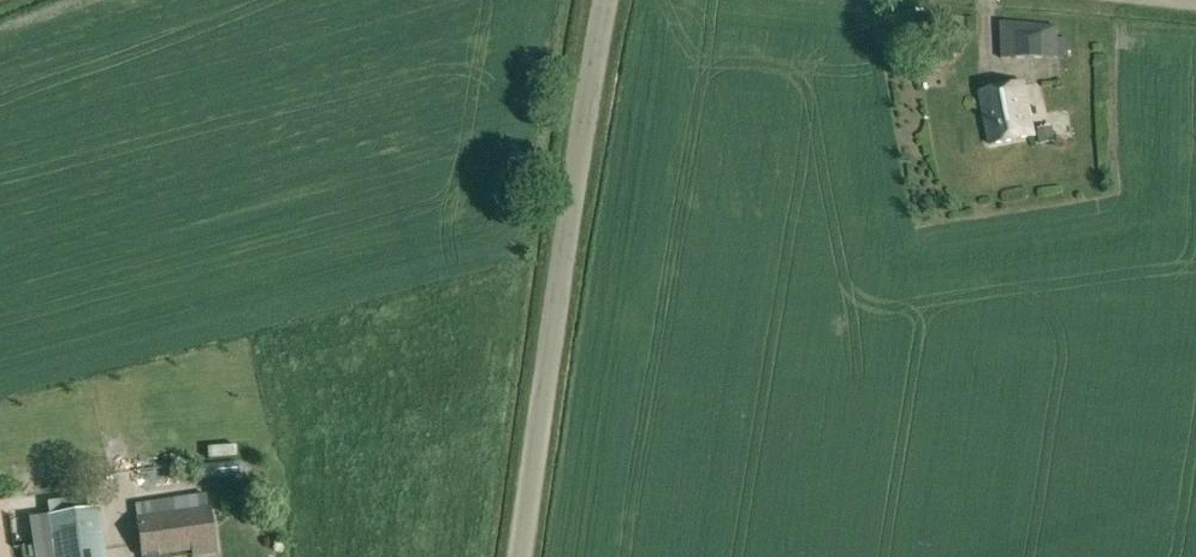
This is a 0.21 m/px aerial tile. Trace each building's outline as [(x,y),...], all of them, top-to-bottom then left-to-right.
[(1057,28),(1001,23),(1001,60),(1057,60),(1057,28)] [(980,94),(981,100),(986,127),(990,147),(1034,138),(1023,85),(980,94)] [(217,463),(203,464),(204,478),(218,477),(239,475),(238,461),(217,463)] [(206,494),(134,505),(141,556),(146,556),(214,547),(206,494)] [(48,513),(54,556),(106,556),(99,506),(48,513)]
